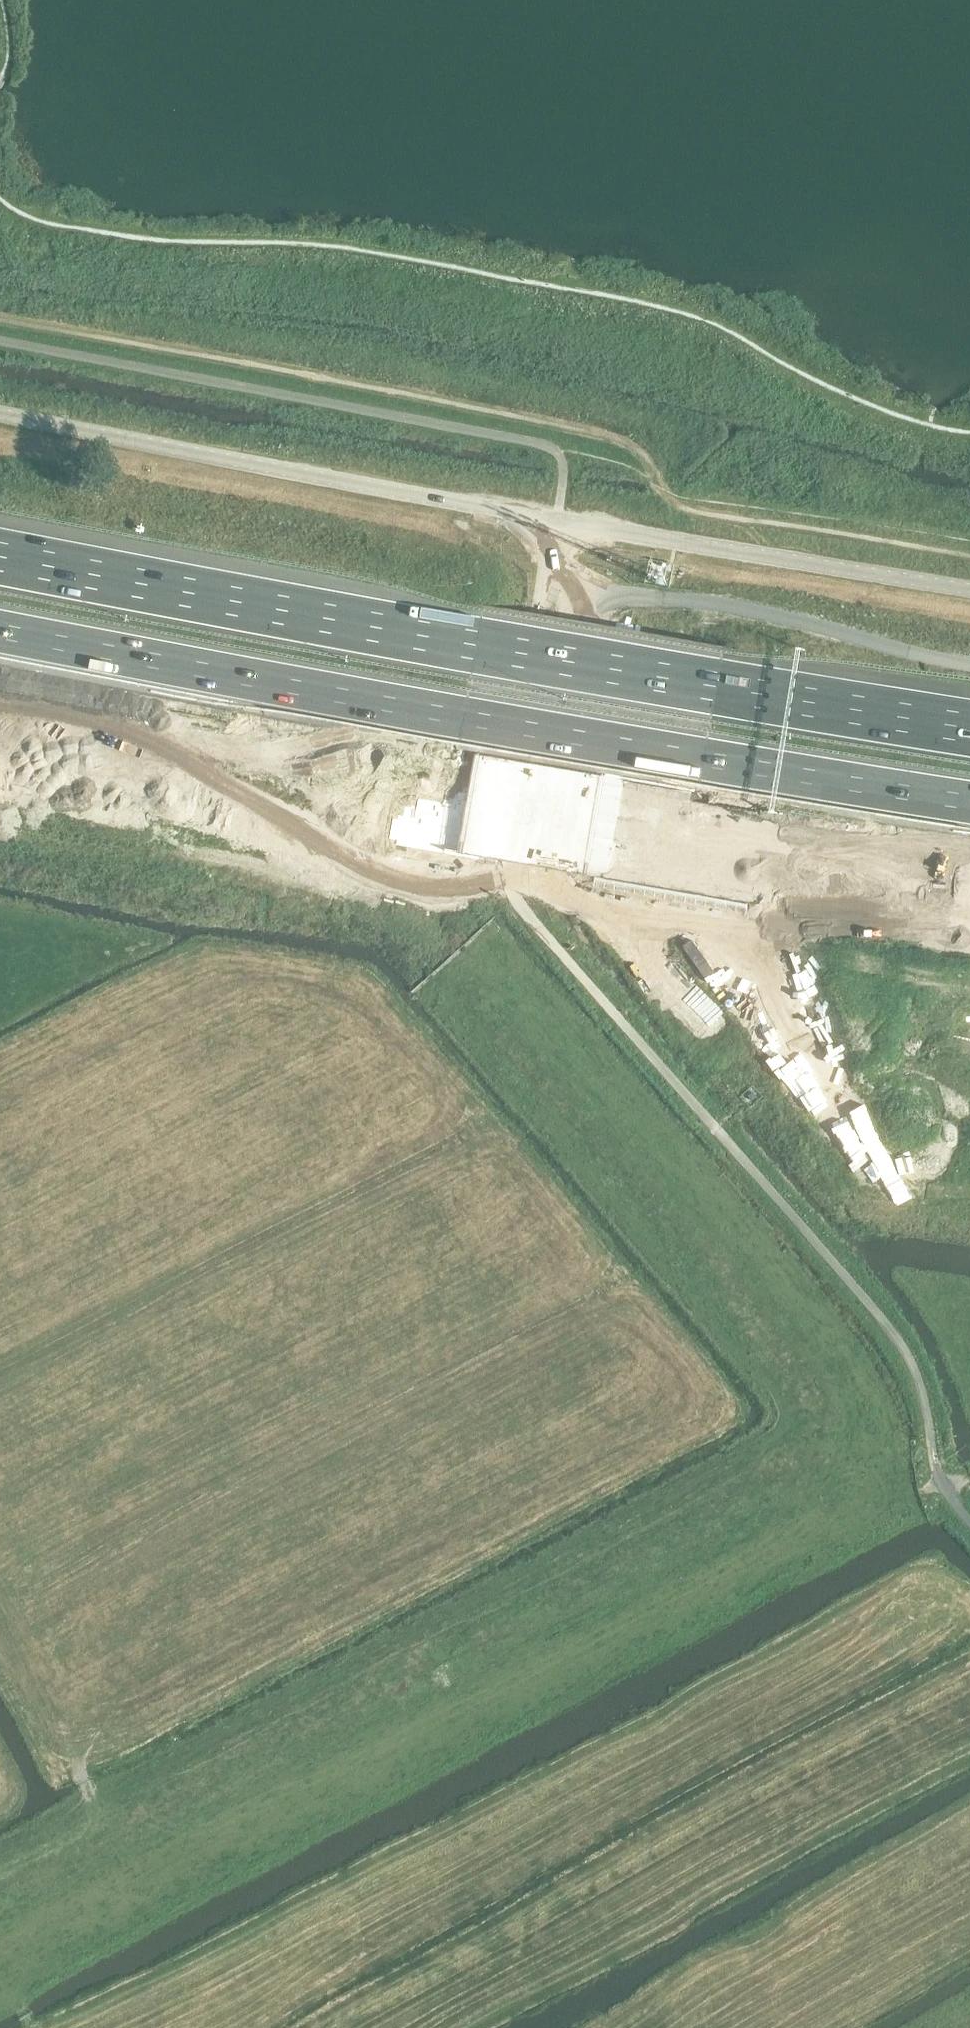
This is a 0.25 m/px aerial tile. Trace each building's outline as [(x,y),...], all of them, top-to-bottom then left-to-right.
[(747,1095),(751,1099),(756,1095),(752,1091),(747,1095)]
